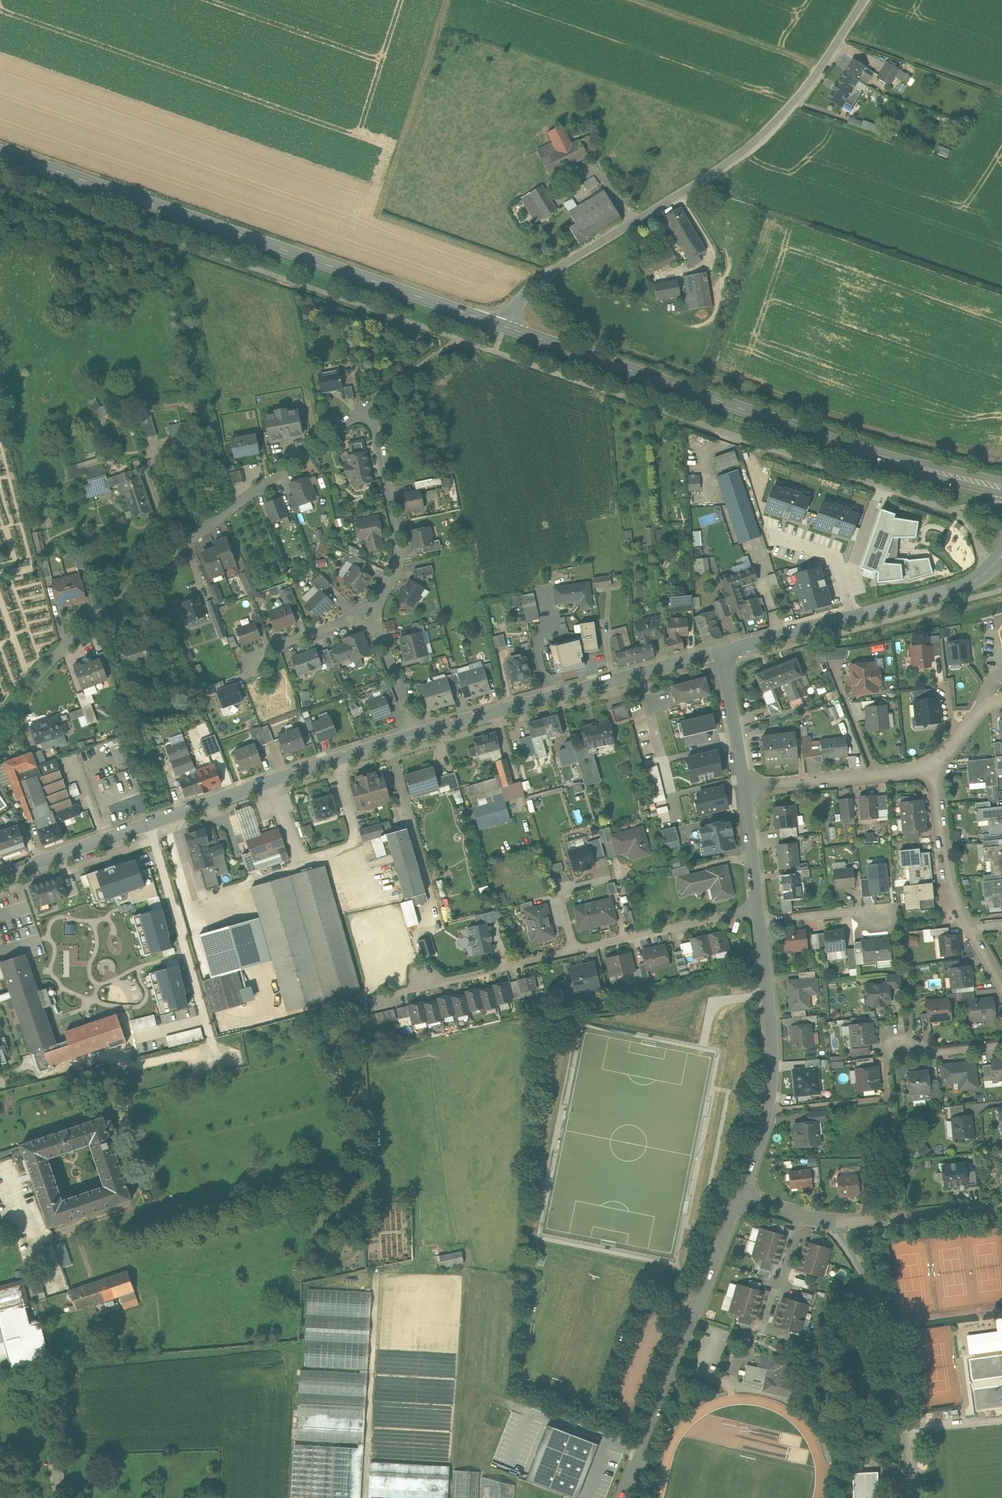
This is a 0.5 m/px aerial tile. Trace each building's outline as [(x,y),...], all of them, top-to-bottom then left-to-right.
[(867,67),(853,59),(845,72),(859,80),(866,85),(874,72),(867,68),(867,67)] [(878,78),(888,85),(895,76),(899,69),(888,62),(878,78)] [(911,78),(899,69),(895,76),(907,84),(911,78)] [(845,72),(836,85),(836,84),(836,85),(834,88),(833,88),(833,89),(834,89),(828,98),(842,107),(844,103),(852,108),(863,91),(866,86),(866,85),(859,80),(845,72)] [(875,91),(870,100),(876,103),(882,95),(875,91)] [(873,131),(875,124),(849,115),(847,123),(873,131)] [(563,125),(548,132),(553,143),(537,150),(554,184),(567,178),(562,168),(569,165),(589,155),(580,140),(572,144),(563,125)] [(597,151),(588,136),(580,140),(589,155),(597,151)] [(941,144),(937,152),(947,157),(951,149),(941,144)] [(569,165),(562,168),(567,178),(574,174),(569,165)] [(595,175),(581,181),(585,190),(599,183),(595,175)] [(557,210),(542,185),(530,192),(545,218),(557,210)] [(622,219),(605,190),(576,207),(585,222),(591,218),(599,232),(622,219)] [(545,218),(530,192),(521,197),(536,223),(545,218)] [(585,222),(576,207),(569,211),(576,224),(570,227),(579,244),(599,232),(591,218),(585,222)] [(680,207),(664,217),(672,231),(681,226),(684,231),(692,227),(680,207)] [(692,227),(684,231),(681,226),(672,231),(674,234),(664,239),(669,246),(678,241),(681,245),(697,236),(692,227)] [(697,236),(681,245),(689,259),(697,255),(706,250),(697,236)] [(672,251),(663,255),(667,264),(677,260),(672,251)] [(663,255),(642,264),(646,274),(667,264),(663,255)] [(697,255),(689,259),(686,261),(690,266),(700,260),(697,255)] [(706,272),(685,276),(686,285),(708,281),(706,272)] [(654,284),(656,299),(680,295),(678,280),(654,284)] [(708,281),(686,285),(690,310),(712,306),(708,281)] [(675,311),(687,311),(687,303),(675,303),(675,311)] [(340,370),(319,375),(322,393),(344,388),(340,370)] [(352,386),(345,387),(348,399),(354,397),(352,386)] [(103,404),(102,405),(96,399),(88,405),(99,418),(108,411),(103,404)] [(287,408),(275,411),(275,414),(266,416),(270,441),(302,435),(297,410),(287,411),(287,408)] [(142,423),(145,422),(145,420),(151,418),(149,413),(140,415),(142,423)] [(152,420),(139,425),(143,438),(156,433),(152,420)] [(166,425),(171,444),(184,441),(179,422),(166,425)] [(255,434),(232,439),(231,439),(235,458),(236,458),(259,453),(260,453),(256,434),(255,434)] [(363,440),(349,443),(352,455),(366,452),(363,440)] [(713,458),(718,471),(739,463),(734,450),(713,458)] [(352,455),(348,456),(350,465),(345,466),(347,477),(352,476),(354,486),(355,488),(357,489),(361,488),(363,486),(363,484),(363,483),(372,481),(366,452),(352,455)] [(240,470),(230,472),(232,483),(243,481),(240,470)] [(738,470),(717,477),(738,538),(759,531),(738,470)] [(688,474),(688,489),(700,489),(700,473),(688,474)] [(140,476),(117,484),(121,495),(126,494),(131,510),(129,511),(131,517),(133,516),(134,518),(153,511),(140,476)] [(307,478),(291,484),(295,494),(299,505),(315,498),(307,478)] [(432,478),(415,482),(416,489),(434,485),(432,478)] [(813,496),(772,483),(762,511),(803,525),(813,496)] [(425,490),(427,499),(439,497),(437,488),(425,490)] [(420,490),(402,494),(406,511),(424,507),(420,490)] [(299,505),(295,494),(289,497),(295,514),(297,513),(302,511),(299,505)] [(281,497),(266,503),(272,521),(287,516),(281,497)] [(822,501),(812,527),(850,540),(859,514),(822,501)] [(894,514),(881,510),(861,567),(873,571),(873,570),(878,572),(879,580),(902,580),(901,575),(908,575),(908,580),(933,573),(929,557),(909,560),(896,559),(898,537),(915,536),(917,522),(893,518),(894,514)] [(303,515),(302,511),(297,513),(303,529),(307,528),(302,515),(303,515)] [(378,516),(355,521),(359,540),(367,539),(380,536),(382,535),(378,516)] [(430,527),(410,531),(414,549),(422,547),(433,545),(433,541),(430,527)] [(656,544),(654,527),(645,528),(647,545),(656,544)] [(309,528),(303,531),(306,538),(312,536),(309,528)] [(40,531),(33,533),(38,552),(45,550),(40,531)] [(380,536),(367,539),(369,551),(383,548),(380,536)] [(236,565),(226,539),(213,543),(215,548),(215,547),(224,569),(236,565)] [(439,539),(433,541),(433,545),(422,547),(423,553),(441,549),(439,539)] [(632,539),(622,540),(623,552),(633,551),(632,539)] [(344,550),(357,554),(359,549),(346,544),(344,550)] [(215,548),(203,552),(212,578),(225,574),(224,569),(215,547),(215,548)] [(82,553),(74,554),(78,569),(86,567),(82,553)] [(366,561),(352,555),(348,561),(354,566),(354,565),(361,569),(366,561)] [(707,557),(694,559),(696,574),(709,573),(707,557)] [(316,558),(316,566),(326,566),(326,558),(316,558)] [(48,561),(40,563),(44,578),(52,576),(48,561)] [(361,569),(354,565),(354,566),(345,578),(361,590),(371,577),(361,569)] [(432,565),(414,569),(416,577),(424,575),(434,573),(432,565)] [(821,565),(793,572),(804,611),(832,603),(821,565)] [(725,591),(733,588),(751,581),(757,580),(753,568),(729,577),(728,573),(720,576),(725,591)] [(330,581),(334,578),(326,569),(322,572),(330,581)] [(248,571),(241,574),(249,591),(256,587),(248,571)] [(331,584),(321,573),(312,582),(321,591),(323,592),(331,584)] [(80,575),(66,578),(72,601),(86,598),(80,575)] [(415,577),(413,581),(410,580),(404,590),(402,591),(399,596),(400,598),(399,598),(413,606),(417,600),(419,599),(421,597),(420,594),(424,588),(420,586),(424,578),(424,575),(416,577),(415,577)] [(611,576),(594,578),(595,588),(612,586),(611,576)] [(66,578),(53,582),(58,605),(72,601),(66,578)] [(735,589),(739,600),(740,602),(756,597),(751,581),(733,588),(734,589),(735,589)] [(588,582),(554,587),(556,604),(581,600),(582,609),(592,607),(588,582)] [(216,584),(209,586),(214,599),(215,603),(223,600),(216,584)] [(291,587),(280,591),(286,606),(289,605),(289,606),(297,603),(291,587)] [(725,591),(723,591),(725,598),(728,604),(739,600),(735,589),(734,589),(733,588),(725,591)] [(321,591),(305,606),(311,611),(312,610),(318,616),(327,607),(329,607),(332,604),(332,602),(323,592),(321,591)] [(534,593),(521,595),(527,622),(539,619),(534,593)] [(199,596),(181,603),(184,612),(186,611),(190,621),(188,622),(188,623),(206,616),(199,596)] [(520,596),(511,596),(512,606),(521,605),(520,596)] [(692,596),(661,598),(662,612),(693,610),(692,596)] [(740,602),(738,603),(740,609),(742,608),(746,620),(762,615),(756,597),(740,602)] [(725,598),(714,602),(718,613),(729,609),(728,604),(725,598)] [(214,599),(207,601),(211,612),(217,609),(215,603),(214,599)] [(286,606),(270,613),(276,630),(295,622),(289,606),(289,605),(286,606)] [(217,609),(211,612),(216,627),(223,624),(217,609)] [(713,610),(695,617),(704,643),(721,637),(713,610)] [(259,612),(252,615),(255,622),(259,632),(266,629),(259,612)] [(642,645),(646,660),(655,658),(649,637),(664,633),(662,617),(637,625),(639,633),(637,635),(638,638),(641,639),(642,645)] [(686,619),(669,621),(670,637),(664,639),(668,654),(685,650),(680,635),(687,633),(686,619)] [(255,622),(237,629),(242,644),(261,637),(259,632),(255,622)] [(582,637),(550,645),(558,673),(586,666),(582,652),(584,651),(585,653),(598,650),(594,622),(580,624),(582,637)] [(423,625),(412,628),(413,634),(421,632),(425,631),(423,625)] [(361,633),(345,639),(344,639),(345,640),(346,644),(341,646),(346,659),(351,657),(352,659),(352,660),(353,660),(353,659),(369,653),(369,654),(370,653),(370,652),(363,633),(362,632),(361,633)] [(413,634),(400,637),(403,649),(424,643),(421,632),(413,634)] [(504,634),(492,637),(495,649),(506,646),(504,634)] [(625,649),(621,635),(612,637),(619,667),(637,662),(633,647),(625,649)] [(148,639),(120,648),(128,671),(138,668),(137,664),(154,658),(148,639)] [(940,641),(930,642),(931,646),(932,653),(934,655),(934,656),(941,655),(940,641)] [(966,641),(950,642),(948,643),(950,664),(950,663),(969,661),(967,641),(966,641)] [(424,643),(403,649),(406,661),(419,657),(427,655),(424,643)] [(646,660),(642,645),(633,647),(637,662),(646,660)] [(923,645),(919,645),(919,646),(911,646),(913,666),(920,665),(921,668),(930,667),(930,662),(934,656),(934,655),(932,653),(931,646),(923,647),(923,645)] [(341,646),(329,651),(333,664),(346,659),(341,646)] [(848,648),(830,648),(827,649),(830,657),(831,659),(845,659),(848,648)] [(180,649),(172,652),(178,668),(187,665),(180,649)] [(328,649),(317,653),(321,665),(326,663),(328,668),(334,666),(333,664),(329,651),(328,649)] [(316,650),(293,659),(299,674),(321,665),(317,653),(316,650)] [(105,651),(97,654),(99,659),(100,659),(103,667),(109,664),(105,651)] [(427,655),(419,657),(420,663),(432,660),(430,654),(427,655)] [(520,655),(511,657),(512,661),(508,662),(509,666),(506,667),(509,678),(511,677),(513,682),(522,679),(523,681),(524,682),(525,682),(527,682),(528,681),(529,680),(530,679),(530,677),(531,677),(526,658),(521,659),(520,655)] [(99,659),(81,666),(80,663),(75,666),(84,691),(85,691),(86,695),(97,691),(94,684),(107,679),(103,667),(100,659),(99,659)] [(796,659),(786,663),(797,691),(803,688),(799,677),(802,676),(796,659)] [(865,661),(859,661),(858,665),(851,665),(854,693),(862,692),(863,694),(868,694),(869,691),(876,691),(877,689),(876,684),(880,681),(879,671),(875,669),(874,664),(873,663),(866,664),(865,661)] [(490,663),(482,665),(483,668),(484,668),(486,677),(493,675),(490,663)] [(786,663),(776,666),(776,667),(783,684),(792,707),(802,703),(800,698),(806,695),(803,688),(797,691),(786,663)] [(783,684),(776,667),(766,671),(777,698),(781,697),(777,686),(783,684)] [(483,668),(471,672),(478,694),(490,690),(486,677),(484,668),(483,668)] [(766,671),(756,675),(763,692),(769,689),(773,700),(777,698),(766,671)] [(837,690),(829,671),(821,674),(824,680),(826,679),(832,692),(837,690)] [(458,672),(452,674),(455,686),(461,684),(459,676),(459,675),(458,672)] [(459,675),(459,676),(461,684),(465,698),(478,694),(471,672),(459,675)] [(452,674),(446,676),(447,679),(450,687),(455,686),(452,674)] [(220,706),(243,701),(237,676),(221,680),(222,681),(207,684),(209,692),(216,691),(220,706)] [(705,677),(672,686),(676,703),(709,695),(710,695),(705,677)] [(447,679),(435,683),(441,705),(454,701),(450,687),(447,679)] [(422,683),(416,685),(419,696),(425,695),(422,686),(423,686),(422,683)] [(423,686),(422,686),(425,695),(429,708),(441,705),(435,683),(423,686)] [(391,686),(382,689),(384,695),(385,695),(389,706),(397,702),(391,686)] [(931,689),(913,691),(915,700),(932,698),(931,689)] [(302,705),(309,705),(309,690),(301,690),(302,705)] [(832,692),(826,694),(829,701),(840,696),(837,690),(832,692)] [(86,695),(85,691),(84,691),(77,694),(82,707),(85,715),(89,725),(96,722),(86,695)] [(384,695),(368,701),(370,706),(369,709),(370,712),(372,713),(375,720),(392,714),(389,706),(385,695),(384,695)] [(932,698),(915,700),(916,717),(914,717),(913,719),(914,727),(916,728),(925,727),(926,725),(926,723),(940,722),(938,703),(932,698)] [(778,700),(767,704),(771,716),(777,713),(782,711),(778,700)] [(874,700),(862,701),(863,708),(867,708),(867,707),(875,707),(874,700)] [(833,719),(845,714),(839,701),(827,706),(833,719)] [(224,716),(239,710),(236,703),(221,708),(224,716)] [(625,704),(611,709),(615,723),(630,719),(625,704)] [(875,707),(867,707),(867,708),(869,728),(888,726),(886,706),(875,707)] [(74,719),(85,715),(82,707),(70,712),(72,720),(74,719)] [(771,716),(773,722),(780,720),(777,713),(771,716)] [(557,714),(543,718),(543,719),(547,733),(546,733),(548,739),(563,734),(557,714)] [(78,729),(89,725),(85,715),(74,719),(78,729)] [(706,731),(715,728),(712,715),(678,723),(680,733),(684,733),(687,746),(708,741),(706,731)] [(57,717),(31,726),(37,744),(41,742),(49,739),(63,734),(67,732),(65,724),(60,726),(57,717)] [(330,717),(313,723),(320,741),(337,734),(330,717)] [(543,719),(528,723),(532,737),(541,735),(546,733),(547,733),(543,719)] [(609,721),(590,725),(590,724),(580,726),(585,747),(585,749),(586,749),(588,755),(592,754),(597,753),(596,747),(615,742),(609,721)] [(261,726),(250,730),(255,743),(256,747),(268,743),(261,726)] [(298,728),(279,736),(279,735),(278,736),(285,754),(286,753),(285,753),(305,746),(299,728),(298,728)] [(274,740),(270,729),(264,732),(268,743),(274,740)] [(495,732),(474,738),(479,754),(500,749),(495,732)] [(795,733),(762,737),(765,764),(798,761),(795,733)] [(64,734),(63,734),(49,739),(52,746),(53,749),(67,744),(64,734)] [(215,734),(200,740),(207,757),(222,751),(215,734)] [(125,735),(112,739),(120,764),(133,760),(125,735)] [(541,735),(532,737),(536,750),(545,747),(541,735)] [(811,735),(801,736),(803,757),(813,756),(813,755),(811,741),(811,735)] [(846,737),(811,741),(813,755),(822,754),(823,758),(848,755),(846,737)] [(44,749),(52,746),(49,739),(41,742),(44,749)] [(572,740),(565,742),(566,748),(559,750),(564,765),(578,760),(575,750),(574,750),(572,740)] [(185,741),(166,748),(171,761),(190,754),(185,741)] [(993,743),(995,756),(1001,756),(1001,754),(1001,742),(993,743)] [(254,744),(235,751),(234,751),(241,771),(242,770),(242,769),(249,767),(249,768),(250,767),(261,762),(262,763),(256,747),(255,743),(254,743),(254,744)] [(585,749),(585,747),(575,750),(578,760),(585,786),(586,785),(586,784),(599,780),(592,754),(588,755),(586,749),(585,749)] [(41,749),(32,753),(37,766),(46,763),(41,749)] [(714,774),(721,772),(719,762),(720,761),(718,751),(687,758),(691,772),(689,772),(690,780),(697,778),(698,780),(715,776),(714,774)] [(862,752),(847,755),(849,768),(864,765),(862,752)] [(32,753),(5,763),(12,783),(18,799),(21,798),(25,808),(30,821),(35,819),(39,829),(54,823),(50,814),(34,767),(37,766),(32,753)] [(190,754),(171,761),(177,775),(195,768),(190,754)] [(506,758),(496,761),(500,774),(503,787),(513,784),(506,758)] [(34,767),(50,814),(72,806),(55,759),(46,763),(37,766),(34,767)] [(995,759),(967,761),(969,781),(986,779),(986,786),(998,785),(997,775),(995,759)] [(12,783),(5,763),(0,765),(0,781),(3,786),(12,783)] [(208,770),(197,774),(204,793),(210,790),(209,788),(221,784),(220,780),(224,778),(221,770),(217,771),(214,763),(206,766),(208,770)] [(433,767),(416,772),(416,773),(407,776),(406,775),(412,795),(438,787),(439,787),(441,786),(439,778),(436,778),(433,767)] [(376,777),(375,771),(356,777),(358,782),(351,784),(358,809),(390,800),(383,775),(376,777)] [(454,773),(447,775),(451,789),(458,786),(454,773)] [(197,774),(187,777),(187,776),(179,779),(181,785),(179,785),(181,791),(183,790),(186,797),(197,792),(198,795),(204,793),(197,774)] [(495,778),(473,785),(479,805),(504,798),(502,788),(503,787),(500,774),(495,776),(495,778)] [(503,787),(502,788),(504,798),(505,801),(525,796),(521,781),(520,782),(503,787)] [(581,781),(572,784),(575,794),(584,791),(581,781)] [(479,805),(473,785),(467,786),(473,807),(479,805)] [(699,814),(728,808),(723,786),(699,792),(701,799),(696,800),(699,814)] [(453,791),(456,802),(463,800),(460,789),(453,791)] [(332,795),(322,798),(321,796),(312,798),(313,801),(312,801),(314,805),(310,806),(313,817),(317,816),(318,819),(337,814),(332,795)] [(875,795),(860,797),(862,819),(877,817),(877,810),(875,796),(875,795)] [(886,795),(875,796),(877,810),(888,809),(886,795)] [(479,805),(473,807),(480,829),(511,820),(505,801),(504,798),(479,805)] [(852,798),(838,799),(840,819),(854,818),(852,798)] [(915,801),(901,803),(902,818),(924,815),(922,800),(915,801)] [(990,801),(976,803),(977,809),(990,808),(990,801)] [(72,806),(50,814),(54,823),(57,822),(81,814),(77,804),(72,806)] [(247,840),(262,835),(252,805),(235,811),(245,841),(247,840)] [(794,806),(774,808),(776,828),(780,827),(793,826),(796,826),(794,806)] [(976,810),(977,821),(988,819),(990,833),(1001,832),(1001,807),(990,808),(977,809),(976,810)] [(924,815),(902,818),(904,832),(918,831),(926,830),(924,815)] [(729,820),(699,827),(702,840),(701,840),(705,854),(735,847),(732,834),(733,834),(729,820)] [(389,821),(378,824),(381,836),(387,834),(393,832),(389,821)] [(39,829),(38,829),(44,845),(63,837),(57,822),(39,829)] [(304,835),(313,833),(311,823),(302,825),(304,835)] [(0,831),(0,850),(2,855),(27,847),(19,824),(0,831)] [(378,824),(360,829),(363,841),(371,839),(381,836),(378,824)] [(609,826),(598,829),(599,832),(602,843),(613,840),(612,836),(609,826)] [(675,826),(661,830),(665,843),(679,840),(675,826)] [(793,826),(780,827),(781,838),(794,836),(793,826)] [(205,829),(187,834),(190,848),(191,848),(197,870),(200,869),(202,876),(217,872),(228,869),(225,857),(223,851),(212,855),(210,848),(209,843),(218,841),(214,827),(205,830),(205,829)] [(642,827),(612,836),(613,840),(617,853),(631,849),(635,851),(637,857),(650,853),(642,827)] [(393,832),(387,834),(406,899),(412,897),(414,904),(428,900),(407,828),(393,832)] [(251,852),(257,869),(289,858),(279,829),(262,835),(247,840),(251,852)] [(873,831),(865,831),(865,841),(874,840),(873,831)] [(381,836),(371,839),(377,858),(387,855),(381,836)] [(794,836),(781,838),(782,845),(795,844),(794,836)] [(600,838),(588,842),(589,845),(590,845),(594,859),(605,856),(600,838)] [(782,845),(778,846),(781,866),(798,864),(795,844),(782,845)] [(222,845),(210,848),(212,855),(223,851),(222,845)] [(589,845),(569,851),(574,869),(582,867),(583,870),(590,868),(590,864),(595,863),(594,859),(590,845),(589,845)] [(984,848),(985,858),(993,857),(995,874),(1001,873),(1001,846),(984,848)] [(929,854),(919,855),(919,849),(900,851),(901,866),(913,865),(915,884),(932,883),(930,862),(929,862),(929,854)] [(251,852),(242,855),(248,872),(257,869),(251,852)] [(125,861),(81,876),(84,888),(90,886),(96,903),(115,897),(117,901),(118,904),(131,900),(132,904),(147,899),(158,896),(150,868),(140,871),(136,859),(125,863),(125,861)] [(886,863),(867,865),(869,878),(871,893),(890,891),(886,863)] [(325,865),(290,875),(326,1000),(361,990),(325,865)] [(687,865),(670,869),(672,877),(689,873),(687,865)] [(727,865),(707,870),(707,871),(679,877),(682,894),(711,887),(714,900),(734,895),(727,865)] [(852,869),(834,871),(836,888),(854,886),(853,872),(852,869)] [(860,871),(853,872),(854,886),(854,890),(862,889),(861,879),(860,871)] [(217,872),(202,876),(206,890),(221,886),(217,872)] [(995,874),(983,875),(983,882),(1001,880),(1001,873),(995,874)] [(290,875),(252,886),(260,917),(273,960),(287,1011),(326,1000),(290,875)] [(61,876),(30,887),(36,907),(68,897),(61,876)] [(800,876),(782,878),(784,898),(802,896),(800,876)] [(869,878),(861,879),(862,889),(862,897),(871,896),(871,893),(869,878)] [(1001,880),(983,882),(985,897),(996,896),(997,907),(1001,906),(1001,880)] [(615,882),(607,884),(610,895),(618,893),(615,882)] [(915,884),(903,885),(905,901),(919,900),(920,911),(935,909),(932,883),(915,884)] [(159,896),(158,896),(147,899),(151,911),(134,916),(145,955),(162,950),(164,956),(176,953),(174,947),(172,948),(169,936),(171,936),(159,896)] [(593,904),(597,924),(607,922),(607,923),(616,921),(611,898),(600,901),(600,903),(593,904)] [(408,900),(402,902),(407,921),(413,920),(408,900)] [(532,901),(520,904),(522,911),(526,910),(525,910),(533,908),(532,901)] [(597,924),(593,904),(586,906),(585,904),(574,907),(579,930),(588,928),(588,927),(597,924)] [(533,908),(525,910),(526,910),(529,923),(532,922),(533,928),(532,928),(533,929),(534,929),(536,940),(552,937),(548,919),(549,919),(546,905),(533,908)] [(498,919),(495,909),(478,913),(480,923),(498,919)] [(631,911),(623,913),(627,924),(634,922),(631,911)] [(413,920),(407,921),(409,930),(434,924),(432,915),(413,920)] [(260,917),(225,927),(237,970),(273,960),(260,917)] [(65,932),(74,932),(74,923),(64,924),(65,932)] [(486,923),(469,927),(471,937),(469,937),(471,945),(473,944),(475,954),(493,950),(490,940),(491,940),(489,933),(486,923)] [(225,927),(199,934),(212,978),(213,977),(237,970),(225,927)] [(948,927),(930,929),(931,936),(949,934),(948,927)] [(793,932),(791,930),(786,930),(784,933),(786,949),(793,949),(793,950),(801,950),(801,948),(807,947),(805,930),(793,932)] [(843,930),(825,932),(826,945),(827,951),(845,949),(843,930)] [(724,931),(708,935),(712,953),(729,949),(724,931)] [(818,933),(811,934),(812,949),(819,948),(819,946),(818,933)] [(825,933),(818,933),(819,946),(826,945),(825,933)] [(917,945),(919,936),(909,934),(907,942),(917,945)] [(708,935),(691,939),(696,957),(712,953),(708,935)] [(958,935),(940,937),(940,938),(943,938),(944,944),(941,945),(942,955),(960,953),(958,935)] [(430,937),(419,940),(424,957),(435,954),(430,937)] [(863,942),(862,942),(863,953),(864,960),(878,959),(878,960),(891,959),(889,939),(863,942)] [(862,941),(854,942),(855,948),(855,954),(856,954),(863,953),(862,942),(863,942),(862,941)] [(664,945),(642,950),(645,963),(647,970),(669,964),(664,945)] [(855,948),(847,949),(849,966),(857,965),(856,954),(855,954),(855,948)] [(630,953),(607,958),(611,975),(619,973),(620,975),(626,974),(626,971),(634,969),(630,953)] [(28,961),(25,954),(1,962),(0,962),(6,978),(11,992),(13,998),(32,1053),(40,1050),(57,1044),(44,1008),(53,1005),(51,999),(46,987),(38,990),(28,961)] [(168,968),(150,973),(161,1012),(188,1005),(185,993),(187,993),(177,959),(166,962),(168,968)] [(958,959),(943,961),(944,970),(950,969),(959,968),(958,959)] [(645,963),(639,964),(642,979),(649,977),(647,970),(645,963)] [(580,967),(579,965),(569,967),(572,981),(575,980),(577,990),(589,987),(590,991),(600,989),(596,971),(592,972),(590,965),(580,967)] [(857,965),(849,966),(850,977),(858,976),(857,965)] [(959,968),(950,969),(952,987),(972,985),(970,967),(959,968)] [(237,970),(213,977),(213,978),(203,981),(212,1013),(247,1003),(237,970)] [(749,970),(739,971),(741,991),(751,990),(749,970)] [(815,971),(799,972),(799,980),(806,980),(806,981),(816,980),(815,971)] [(900,974),(887,975),(888,982),(889,982),(889,988),(901,987),(900,974)] [(533,975),(518,979),(521,992),(537,989),(533,975)] [(516,980),(511,982),(513,993),(519,991),(516,980)] [(799,980),(789,981),(791,1009),(809,1007),(808,994),(817,993),(816,980),(806,981),(806,980),(799,980)] [(506,982),(492,985),(493,987),(497,1004),(498,1004),(511,1001),(506,982)] [(888,982),(878,983),(878,984),(867,985),(867,984),(865,985),(867,997),(868,1004),(873,1004),(873,1006),(874,1007),(884,1006),(885,1004),(885,1003),(891,1002),(890,995),(888,994),(888,991),(889,989),(889,988),(889,982),(888,982)] [(480,990),(479,991),(483,1008),(484,1010),(498,1007),(498,1004),(497,1004),(493,987),(480,990)] [(479,988),(465,991),(465,994),(466,994),(470,1011),(483,1008),(479,991),(480,990),(479,988)] [(0,995),(0,1002),(13,998),(11,992),(0,995)] [(452,997),(456,1014),(455,1014),(456,1017),(471,1013),(470,1011),(466,994),(465,994),(452,997)] [(452,995),(437,998),(438,1000),(442,1017),(455,1014),(456,1014),(452,997),(452,995)] [(993,997),(968,1000),(969,1006),(967,1008),(967,1010),(969,1012),(970,1021),(995,1019),(993,997)] [(949,999),(927,1002),(928,1013),(929,1021),(930,1020),(930,1018),(937,1017),(937,1020),(951,1018),(949,999)] [(425,1003),(424,1003),(428,1020),(428,1021),(428,1023),(443,1020),(442,1017),(438,1000),(425,1003)] [(424,1001),(409,1004),(414,1024),(428,1021),(428,1020),(424,1003),(425,1003),(424,1001)] [(402,1006),(404,1017),(410,1016),(407,1005),(402,1006)] [(396,1008),(399,1019),(404,1017),(402,1006),(396,1008)] [(394,1008),(389,1010),(391,1020),(397,1019),(394,1008)] [(389,1010),(383,1011),(386,1022),(391,1020),(389,1010)] [(383,1011),(378,1012),(380,1023),(386,1022),(383,1011)] [(378,1012),(372,1013),(375,1024),(380,1023),(378,1012)] [(154,1013),(129,1019),(131,1030),(157,1024),(154,1013)] [(929,1021),(928,1013),(921,1014),(923,1030),(931,1030),(930,1020),(929,1021)] [(117,1014),(65,1032),(68,1040),(65,1041),(57,1044),(40,1050),(44,1060),(47,1058),(50,1065),(109,1045),(110,1048),(127,1042),(120,1023),(117,1014)] [(806,1016),(801,1016),(802,1023),(818,1021),(817,1015),(806,1016)] [(412,1024),(410,1016),(404,1017),(399,1019),(401,1027),(412,1024)] [(872,1023),(850,1025),(852,1045),(869,1043),(874,1043),(874,1041),(874,1035),(873,1035),(872,1023)] [(808,1024),(793,1026),(792,1027),(791,1028),(791,1029),(793,1046),(793,1047),(794,1047),(794,1048),(796,1049),(799,1048),(800,1049),(801,1050),(803,1051),(804,1051),(805,1050),(806,1049),(806,1047),(810,1047),(811,1047),(812,1046),(812,1045),(812,1044),(811,1027),(810,1026),(809,1025),(808,1024)] [(166,1035),(169,1046),(203,1037),(200,1026),(166,1035)] [(869,1043),(852,1045),(853,1052),(870,1050),(869,1043)] [(831,1054),(832,1065),(845,1065),(844,1054),(831,1054)] [(873,1057),(856,1059),(857,1066),(874,1064),(873,1057)] [(820,1059),(805,1060),(805,1068),(817,1067),(817,1068),(820,1067),(820,1059)] [(991,1060),(992,1064),(993,1080),(1001,1079),(1001,1059),(991,1060)] [(974,1062),(949,1065),(951,1076),(944,1077),(944,1082),(960,1081),(961,1089),(977,1087),(975,1072),(974,1062)] [(992,1064),(983,1065),(985,1082),(994,1081),(993,1080),(992,1064)] [(949,1065),(942,1065),(944,1077),(951,1076),(949,1065)] [(805,1068),(793,1070),(796,1095),(820,1093),(817,1068),(817,1067),(805,1068)] [(876,1067),(857,1069),(860,1090),(878,1088),(876,1067)] [(927,1071),(908,1073),(910,1093),(907,1093),(907,1100),(927,1098),(926,1092),(930,1091),(928,1080),(927,1071)] [(938,1079),(928,1080),(930,1091),(926,1092),(927,1098),(940,1097),(938,1079)] [(963,1105),(950,1106),(951,1118),(953,1118),(953,1117),(964,1116),(963,1105)] [(826,1110),(808,1112),(810,1122),(818,1121),(818,1122),(827,1121),(826,1110)] [(964,1116),(953,1117),(953,1118),(955,1138),(965,1137),(965,1138),(967,1140),(970,1139),(972,1137),(971,1136),(972,1136),(970,1115),(964,1116)] [(132,1198),(128,1188),(131,1187),(128,1177),(125,1178),(114,1147),(117,1146),(113,1136),(116,1135),(111,1119),(105,1121),(103,1116),(21,1145),(49,1227),(58,1224),(58,1227),(69,1223),(68,1221),(108,1207),(109,1210),(116,1207),(115,1204),(118,1203),(119,1206),(129,1202),(128,1200),(132,1198)] [(810,1122),(796,1123),(797,1131),(795,1133),(795,1137),(797,1139),(798,1146),(820,1144),(818,1122),(818,1121),(810,1122)] [(951,1163),(945,1164),(945,1163),(939,1163),(940,1170),(942,1170),(942,1172),(938,1172),(937,1173),(936,1174),(935,1175),(935,1176),(936,1178),(936,1179),(938,1179),(943,1179),(943,1186),(952,1186),(953,1187),(954,1188),(955,1189),(957,1189),(958,1188),(959,1186),(959,1185),(967,1184),(968,1184),(966,1169),(972,1168),(971,1162),(965,1163),(965,1162),(955,1163),(954,1162),(952,1162),(951,1163)] [(972,1168),(966,1169),(968,1184),(967,1184),(967,1187),(979,1186),(977,1168),(972,1168)] [(810,1169),(789,1172),(791,1187),(798,1187),(798,1190),(812,1188),(810,1169)] [(868,1173),(860,1174),(862,1187),(870,1186),(868,1173)] [(857,1174),(837,1176),(839,1196),(859,1194),(857,1174)] [(784,1226),(773,1222),(770,1231),(782,1234),(784,1226)] [(770,1231),(761,1228),(757,1242),(781,1249),(785,1236),(770,1231)] [(825,1236),(812,1233),(809,1243),(822,1246),(825,1236)] [(55,1243),(62,1266),(72,1263),(65,1240),(55,1243)] [(781,1249),(757,1242),(753,1255),(762,1258),(774,1261),(777,1262),(781,1249)] [(809,1243),(806,1242),(802,1255),(826,1262),(830,1249),(822,1246),(809,1243)] [(462,1250),(438,1256),(440,1268),(464,1263),(462,1250)] [(826,1262),(802,1255),(798,1268),(822,1276),(826,1262)] [(774,1261),(762,1258),(759,1267),(771,1271),(774,1261)] [(76,1306),(69,1308),(70,1312),(134,1290),(127,1271),(68,1291),(70,1296),(72,1295),(76,1306)] [(803,1285),(805,1281),(800,1278),(799,1279),(795,1277),(793,1281),(803,1285)] [(761,1283),(750,1279),(747,1287),(759,1290),(761,1283)] [(29,1304),(22,1280),(0,1286),(0,1312),(29,1304)] [(41,1280),(30,1284),(32,1289),(43,1286),(41,1280)] [(747,1287),(738,1284),(734,1297),(759,1305),(763,1291),(747,1287)] [(372,1291),(308,1288),(304,1365),(360,1368),(360,1372),(301,1369),(296,1439),(358,1443),(358,1447),(294,1444),(291,1497),(361,1497),(372,1291)] [(45,1291),(33,1294),(35,1300),(46,1297),(45,1291)] [(813,1294),(802,1291),(798,1302),(808,1305),(810,1306),(813,1294)] [(759,1305),(734,1297),(730,1311),(739,1314),(754,1318),(755,1318),(759,1305)] [(798,1302),(783,1297),(779,1311),(804,1318),(808,1305),(798,1302)] [(804,1318),(779,1311),(775,1324),(790,1329),(800,1332),(800,1331),(804,1318)] [(754,1318),(739,1314),(737,1321),(751,1326),(754,1318)] [(40,1322),(30,1325),(36,1346),(44,1344),(46,1344),(40,1322)] [(10,1323),(0,1326),(2,1333),(12,1330),(10,1323)] [(10,1360),(2,1333),(0,1326),(0,1325),(0,1363),(10,1360)] [(30,1325),(20,1327),(20,1328),(26,1350),(36,1347),(36,1346),(30,1325)] [(12,1330),(2,1333),(10,1360),(0,1363),(0,1373),(48,1360),(44,1344),(36,1346),(36,1347),(26,1350),(20,1328),(12,1330)] [(800,1332),(790,1329),(787,1340),(799,1344),(802,1332),(800,1331),(800,1332)] [(973,1334),(975,1353),(1001,1349),(1001,1330),(1001,1331),(973,1334)] [(737,1348),(730,1350),(732,1357),(738,1356),(737,1348)] [(771,1355),(761,1353),(758,1366),(767,1368),(769,1369),(771,1355)] [(792,1359),(771,1355),(769,1369),(775,1370),(770,1391),(771,1391),(771,1388),(801,1395),(800,1398),(804,1399),(807,1385),(787,1380),(792,1359)] [(767,1368),(758,1366),(747,1364),(743,1381),(764,1386),(767,1368)] [(769,1369),(767,1368),(764,1386),(763,1390),(770,1391),(775,1370),(769,1369)] [(713,1383),(711,1389),(718,1392),(720,1386),(716,1384),(713,1383)] [(690,1403),(696,1399),(692,1393),(686,1397),(690,1403)] [(597,1431),(574,1488),(600,1497),(610,1497),(631,1445),(597,1431)] [(371,1461),(369,1497),(448,1497),(450,1465),(371,1461)] [(454,1470),(452,1497),(479,1497),(480,1471),(454,1470)] [(853,1472),(854,1497),(879,1497),(877,1471),(853,1472)] [(482,1476),(481,1497),(515,1497),(516,1484),(482,1476)]
